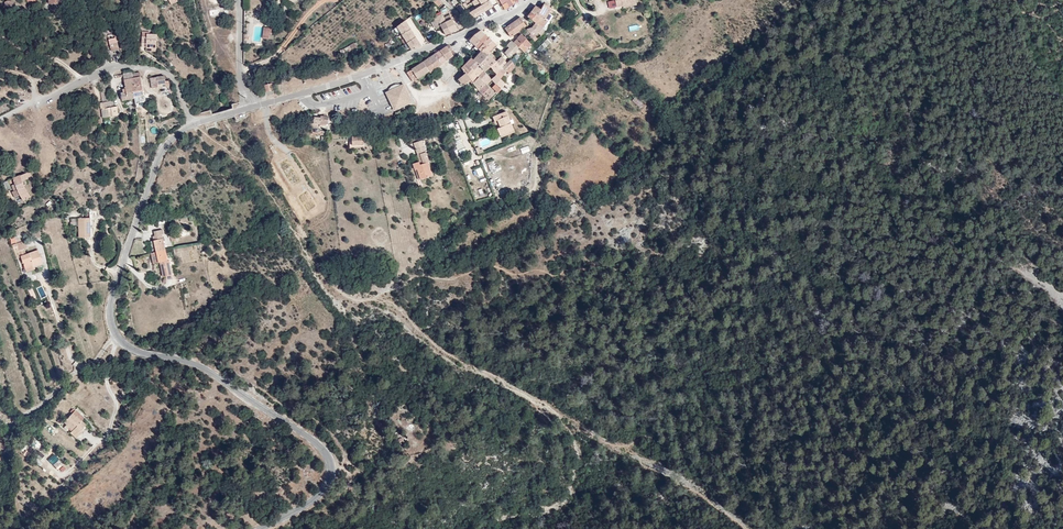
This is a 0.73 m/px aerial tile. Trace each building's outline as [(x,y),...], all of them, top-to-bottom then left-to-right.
[(42,9),(46,9),(46,7),(53,7),(53,0),(42,0),(42,9)] [(436,0),(429,0),(437,9),(441,6),(436,0)] [(455,6),(460,13),(464,10),(458,3),(455,6)] [(538,16),(546,22),(551,15),(553,9),(545,4),(542,10),(538,7),(536,6),(534,9),(533,7),(531,11),(532,12),(538,16)] [(534,22),(538,16),(532,12),(528,17),(534,22)] [(444,36),(449,34),(444,24),(442,19),(440,15),(430,20),(435,29),(439,27),(444,36)] [(448,16),(442,19),(444,24),(449,34),(456,30),(451,20),(448,16)] [(545,30),(549,25),(546,22),(538,16),(534,22),(537,24),(545,30)] [(505,29),(508,33),(510,38),(511,38),(527,26),(520,18),(505,29)] [(411,52),(420,48),(404,23),(395,28),(411,52)] [(545,35),(547,32),(545,30),(537,24),(533,28),(528,30),(532,36),(531,38),(535,43),(538,41),(535,38),(539,35),(542,37),(545,35)] [(271,28),(266,28),(266,34),(263,34),(263,38),(268,38),(269,35),(270,34),(271,28)] [(469,41),(475,46),(484,35),(480,32),(473,36),(469,41)] [(147,49),(157,49),(157,35),(147,34),(147,39),(141,39),(141,49),(147,49)] [(476,47),(478,49),(489,39),(484,35),(475,46),(476,47)] [(524,39),(521,36),(517,39),(528,50),(531,47),(527,42),(525,44),(522,41),(524,39)] [(478,49),(481,52),(492,42),(489,39),(478,49)] [(524,55),(528,50),(517,39),(513,42),(514,44),(519,50),(524,55)] [(481,52),(485,56),(487,54),(489,52),(492,50),(496,45),(495,44),(492,42),(481,52)] [(513,54),(519,50),(514,44),(511,47),(504,53),(508,58),(513,54)] [(447,45),(439,51),(445,61),(452,56),(449,52),(451,51),(447,45)] [(518,61),(524,55),(519,50),(513,54),(518,61)] [(439,51),(433,55),(436,59),(440,65),(445,61),(439,51)] [(478,68),(483,73),(489,68),(482,60),(485,56),(481,52),(477,57),(476,58),(472,62),(478,68)] [(482,60),(489,68),(495,62),(491,58),(487,54),(485,56),(482,60)] [(433,55),(421,62),(424,67),(436,59),(433,55)] [(494,73),(496,75),(504,67),(502,65),(505,61),(500,57),(495,62),(489,68),(491,70),(494,73)] [(424,67),(427,72),(428,73),(440,65),(436,59),(424,67)] [(473,72),(478,68),(472,62),(470,60),(466,64),(473,72)] [(512,69),(512,66),(510,61),(507,64),(504,67),(496,75),(494,77),(499,82),(500,79),(505,72),(506,73),(512,69)] [(424,67),(421,62),(404,73),(411,83),(427,72),(424,67)] [(467,83),(470,81),(468,77),(473,72),(466,64),(464,66),(459,71),(461,73),(460,74),(462,76),(467,83)] [(470,81),(473,84),(483,73),(478,68),(473,72),(468,77),(470,81)] [(491,70),(485,75),(488,79),(494,73),(491,70)] [(135,97),(133,78),(133,74),(133,72),(125,73),(126,88),(127,93),(127,97),(124,98),(124,95),(120,95),(121,102),(124,102),(124,104),(136,102),(135,97)] [(489,85),(491,83),(490,81),(488,79),(485,75),(483,73),(473,84),(479,92),(484,86),(487,83),(489,85)] [(143,96),(141,76),(133,78),(135,97),(143,97),(143,96)] [(463,87),(467,83),(462,76),(457,80),(463,87)] [(152,89),(159,88),(159,84),(166,83),(166,82),(165,77),(151,79),(152,89)] [(497,85),(499,82),(494,77),(490,81),(491,83),(495,87),(497,85)] [(500,92),(504,87),(502,85),(500,84),(499,82),(497,85),(495,87),(500,92)] [(323,93),(325,101),(359,92),(357,84),(323,93)] [(388,91),(386,93),(387,93),(402,85),(403,85),(403,84),(401,85),(399,85),(395,85),(391,88),(389,90),(388,91)] [(272,85),(265,86),(266,93),(273,91),(272,85)] [(387,93),(386,93),(394,110),(411,102),(403,85),(402,85),(410,102),(395,109),(387,93)] [(402,85),(387,93),(395,109),(410,102),(402,85)] [(488,89),(484,86),(479,92),(481,95),(488,89)] [(500,93),(500,92),(495,87),(491,91),(495,95),(496,97),(500,93)] [(120,115),(121,113),(121,111),(120,111),(118,105),(116,105),(113,98),(110,99),(108,89),(98,91),(103,109),(99,110),(102,120),(103,119),(120,115)] [(486,103),(488,102),(494,97),(490,92),(488,89),(481,95),(484,99),(483,100),(486,103)] [(144,96),(143,96),(143,97),(135,97),(136,102),(136,105),(145,105),(144,96)] [(499,135),(513,130),(506,113),(492,118),(494,122),(498,120),(500,128),(497,129),(499,135)] [(320,117),(320,125),(329,123),(328,116),(320,117)] [(451,122),(446,125),(450,130),(455,127),(451,122)] [(156,126),(151,129),(154,134),(159,131),(156,126)] [(528,145),(520,148),(522,154),(530,151),(528,145)] [(426,148),(419,151),(420,156),(422,155),(424,164),(422,165),(425,180),(432,178),(428,164),(430,163),(426,148)] [(423,180),(425,180),(422,165),(421,163),(414,164),(416,171),(420,170),(423,180)] [(479,165),(474,168),(478,177),(484,175),(479,165)] [(24,182),(27,181),(26,179),(29,177),(27,174),(14,180),(19,192),(13,195),(15,200),(21,198),(23,201),(28,198),(23,187),(26,185),(24,182)] [(29,180),(25,182),(31,197),(36,195),(29,180)] [(8,182),(2,185),(3,187),(6,194),(11,192),(8,182)] [(93,228),(94,213),(91,213),(91,219),(79,219),(79,238),(91,238),(91,228),(93,228)] [(152,236),(153,240),(162,238),(162,234),(163,234),(162,230),(154,232),(155,236),(152,236)] [(160,262),(163,277),(172,275),(169,260),(167,260),(166,253),(162,238),(153,240),(156,251),(158,262),(160,262)] [(26,244),(24,245),(14,248),(18,259),(22,257),(27,270),(36,267),(44,264),(40,251),(27,255),(26,250),(28,249),(26,244)] [(42,285),(36,288),(40,297),(46,295),(42,285)] [(70,414),(72,416),(80,423),(83,420),(73,411),(70,414)] [(80,423),(72,416),(67,420),(64,424),(67,426),(64,429),(67,432),(69,429),(73,432),(77,436),(81,432),(85,427),(80,423)] [(77,436),(73,432),(70,435),(77,440),(83,434),(81,432),(77,436)]
